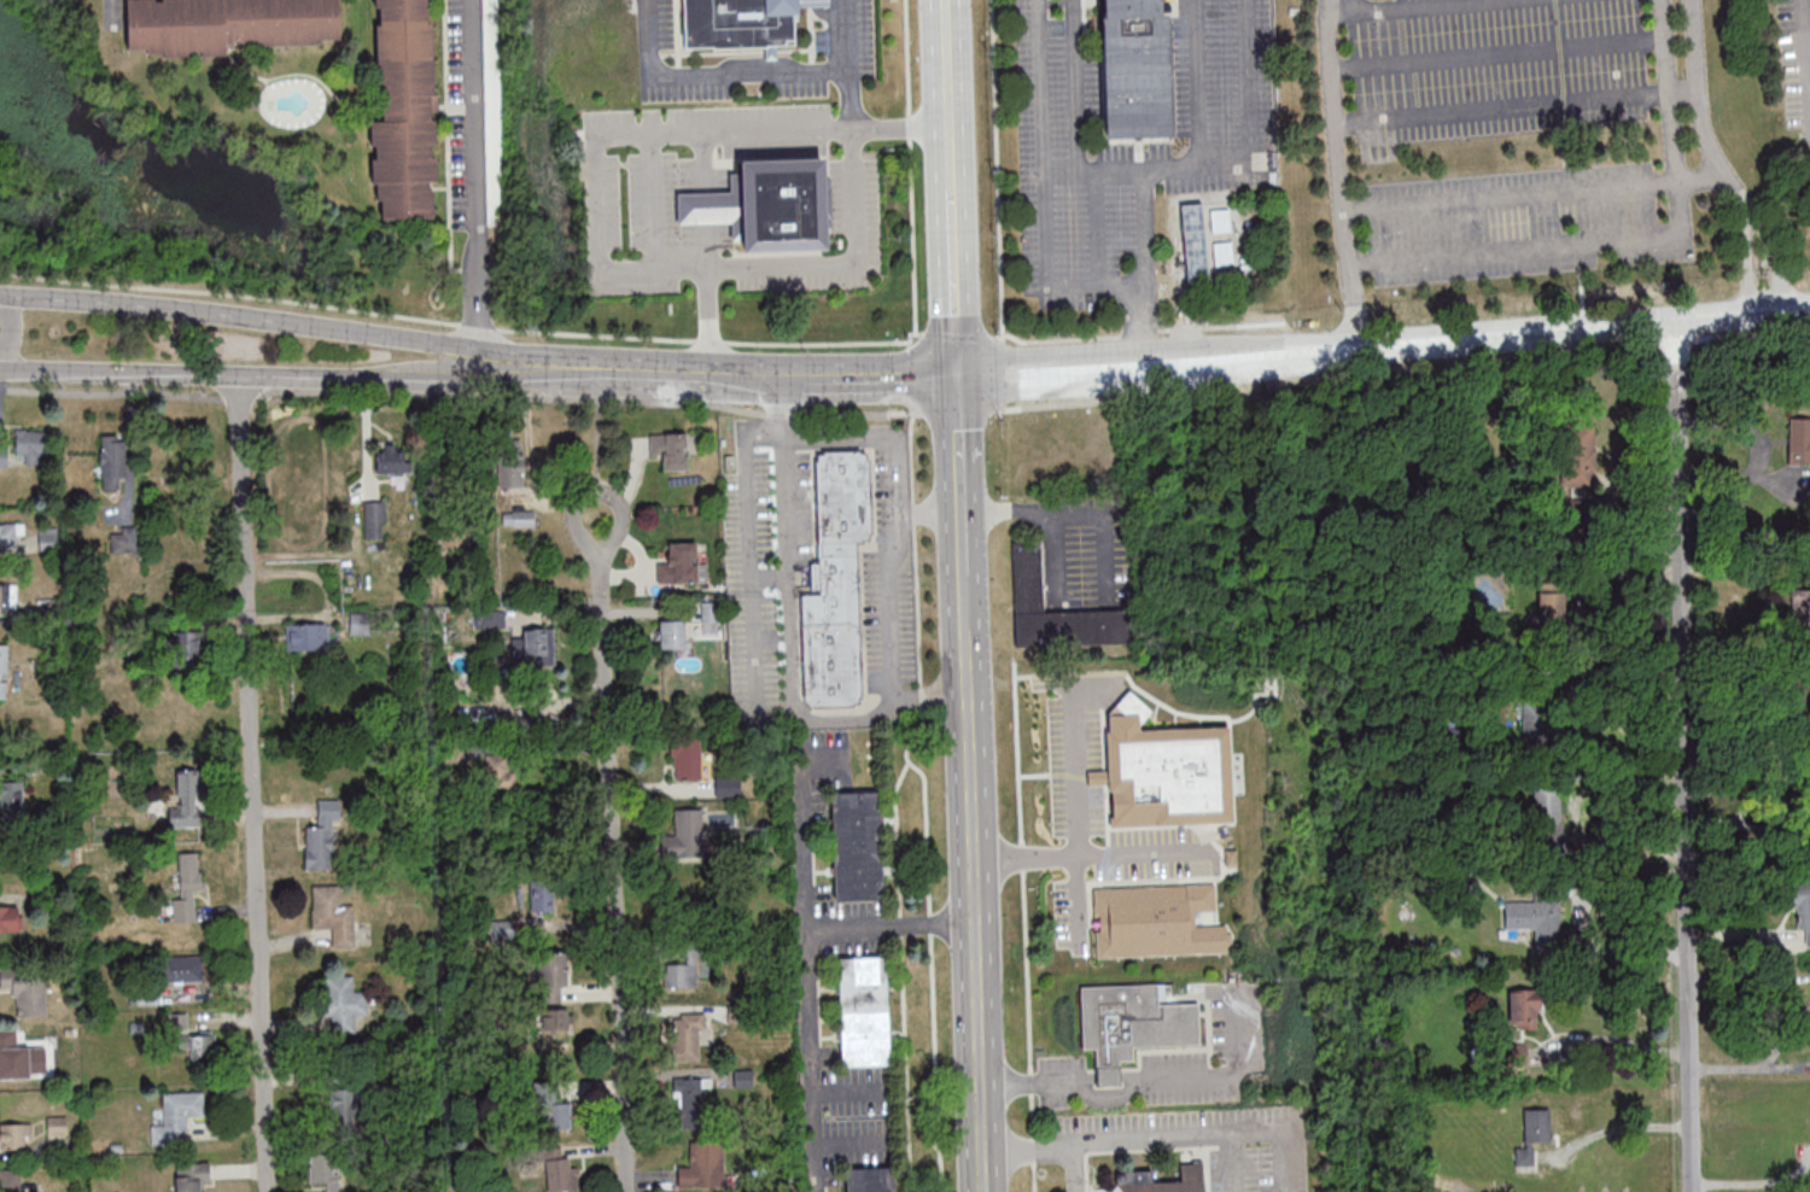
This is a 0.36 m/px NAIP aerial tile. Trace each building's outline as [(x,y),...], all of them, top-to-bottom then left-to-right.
[(130,51),(128,0),(340,0),(343,42),(130,51)] [(380,216),(375,0),(430,0),(434,217),(380,216)] [(685,48),(766,47),(767,59),(775,58),(775,45),(797,45),(796,7),(828,6),(828,0),(684,0),(685,48)] [(1103,138),(1171,137),(1169,3),(1161,3),(1161,0),(1101,0),(1103,138)] [(826,249),(825,229),(832,228),(830,179),(824,179),(823,158),(741,160),(741,173),(730,173),(730,191),(677,193),(678,223),(731,222),(731,240),(743,240),(744,252),(826,249)] [(1208,278),(1204,203),(1182,204),(1186,279),(1208,278)] [(1230,230),(1230,209),(1212,209),(1212,230),(1230,230)] [(1809,464),(1809,417),(1788,417),(1788,464),(1809,464)] [(1562,425),(1558,485),(1598,487),(1601,428),(1562,425)] [(50,430),(16,430),(16,455),(27,455),(27,464),(50,464),(50,430)] [(688,470),(688,433),(649,434),(649,458),(663,458),(663,470),(688,470)] [(101,489),(125,489),(125,436),(101,436),(101,489)] [(498,487),(524,487),(524,439),(498,439),(498,487)] [(407,446),(375,446),(375,473),(407,473),(407,446)] [(860,705),(859,541),(873,541),(872,449),(816,449),(817,562),(811,562),(812,594),(802,595),(803,706),(860,705)] [(386,539),(386,501),(364,501),(364,539),(386,539)] [(503,526),(535,526),(535,510),(503,510),(503,526)] [(0,524),(0,550),(20,550),(20,524),(0,524)] [(137,553),(137,527),(112,527),(112,553),(137,553)] [(57,528),(39,528),(39,550),(57,550),(57,528)] [(707,583),(707,556),(695,556),(695,542),(669,542),(669,560),(657,560),(657,583),(707,583)] [(1015,646),(1130,644),(1130,610),(1043,611),(1042,543),(1013,543),(1015,646)] [(13,613),(13,584),(0,584),(0,613),(13,613)] [(1539,589),(1539,621),(1564,621),(1564,589),(1539,589)] [(1792,603),(1792,618),(1809,618),(1809,603),(1792,603)] [(492,628),(492,611),(476,611),(476,628),(492,628)] [(685,648),(685,619),(660,619),(660,648),(685,648)] [(286,623),(286,649),(323,649),(323,623),(286,623)] [(555,627),(524,627),(524,666),(555,666),(555,627)] [(197,664),(197,631),(173,631),(173,664),(197,664)] [(0,644),(0,698),(9,698),(9,644),(0,644)] [(1112,825),(1232,823),(1230,727),(1145,728),(1144,706),(1140,706),(1139,692),(1111,692),(1112,770),(1088,771),(1088,785),(1111,785),(1112,825)] [(1555,697),(1523,697),(1523,741),(1555,741),(1555,697)] [(673,779),(700,779),(700,740),(673,740),(673,779)] [(487,753),(487,791),(516,791),(516,753),(487,753)] [(179,770),(179,805),(169,805),(169,827),(202,827),(202,770),(179,770)] [(716,796),(740,797),(740,777),(716,777),(716,796)] [(22,818),(22,781),(0,781),(0,818),(22,818)] [(1534,786),(1536,854),(1564,853),(1562,785),(1534,786)] [(833,791),(833,900),(883,900),(883,791),(833,791)] [(306,826),(305,868),(333,869),(334,821),(342,821),(342,799),(318,799),(318,826),(306,826)] [(702,809),(675,809),(675,834),(661,834),(661,857),(703,856),(702,809)] [(493,843),(512,839),(509,825),(490,829),(493,843)] [(175,923),(195,922),(194,890),(201,889),(200,852),(179,853),(181,897),(174,898),(175,923)] [(554,912),(554,881),(531,881),(531,912),(554,912)] [(354,948),(353,885),(312,885),(312,930),(331,929),(331,948),(354,948)] [(1095,956),(1231,954),(1231,925),(1197,925),(1197,913),(1215,912),(1215,885),(1094,887),(1095,956)] [(1798,929),(1807,929),(1807,944),(1809,944),(1809,888),(1797,888),(1798,929)] [(1505,900),(1505,928),(1535,928),(1535,947),(1559,947),(1559,900),(1505,900)] [(0,906),(0,930),(24,930),(24,906),(0,906)] [(514,938),(514,919),(493,919),(493,938),(514,938)] [(561,987),(568,987),(568,951),(538,951),(538,1002),(561,1002),(561,987)] [(664,987),(699,987),(699,975),(708,975),(708,953),(664,953),(664,987)] [(203,983),(203,956),(162,956),(162,983),(203,983)] [(888,956),(839,957),(840,1065),(890,1065),(888,956)] [(46,967),(0,968),(0,989),(15,989),(15,1011),(46,1010),(46,967)] [(324,1019),(332,1019),(332,1032),(354,1032),(354,1017),(366,1017),(366,991),(353,991),(353,975),(324,975),(324,1019)] [(1199,1003),(1159,1004),(1159,985),(1081,986),(1082,1049),(1096,1048),(1097,1085),(1121,1084),(1120,1060),(1133,1060),(1133,1046),(1200,1045),(1199,1003)] [(1538,991),(1510,991),(1510,1028),(1538,1028),(1538,991)] [(573,1028),(573,1009),(542,1009),(542,1028),(573,1028)] [(704,1012),(671,1012),(671,1062),(704,1062),(704,1012)] [(186,1033),(186,1015),(168,1015),(168,1033),(186,1033)] [(28,1060),(28,1074),(46,1074),(46,1034),(0,1034),(0,1060),(28,1060)] [(218,1062),(217,1034),(179,1034),(179,1047),(191,1047),(191,1063),(218,1062)] [(734,1087),(752,1087),(752,1070),(734,1070),(734,1087)] [(704,1077),(675,1078),(676,1121),(705,1120),(704,1077)] [(356,1126),(356,1082),(331,1082),(331,1126),(356,1126)] [(559,1085),(536,1085),(536,1128),(571,1128),(571,1102),(559,1102),(559,1085)] [(152,1143),(189,1143),(188,1116),(203,1116),(203,1091),(164,1092),(164,1123),(152,1124),(152,1143)] [(1550,1112),(1525,1112),(1525,1142),(1550,1142),(1550,1112)] [(52,1136),(65,1132),(61,1120),(49,1124),(52,1136)] [(30,1151),(30,1125),(0,1125),(0,1151),(30,1151)] [(723,1141),(691,1141),(691,1166),(678,1166),(678,1187),(723,1187),(723,1141)] [(310,1186),(323,1186),(323,1191),(342,1191),(341,1155),(310,1155),(310,1186)] [(579,1191),(579,1162),(547,1162),(547,1191),(579,1191)] [(1151,1181),(1151,1172),(1123,1172),(1123,1191),(1205,1191),(1205,1162),(1180,1162),(1181,1181),(1151,1181)] [(176,1191),(200,1191),(200,1183),(210,1183),(210,1163),(176,1163),(176,1191)] [(898,1167),(847,1168),(847,1191),(898,1191),(898,1167)] [(0,1171),(0,1191),(38,1191),(38,1184),(23,1185),(22,1170),(0,1171)]
